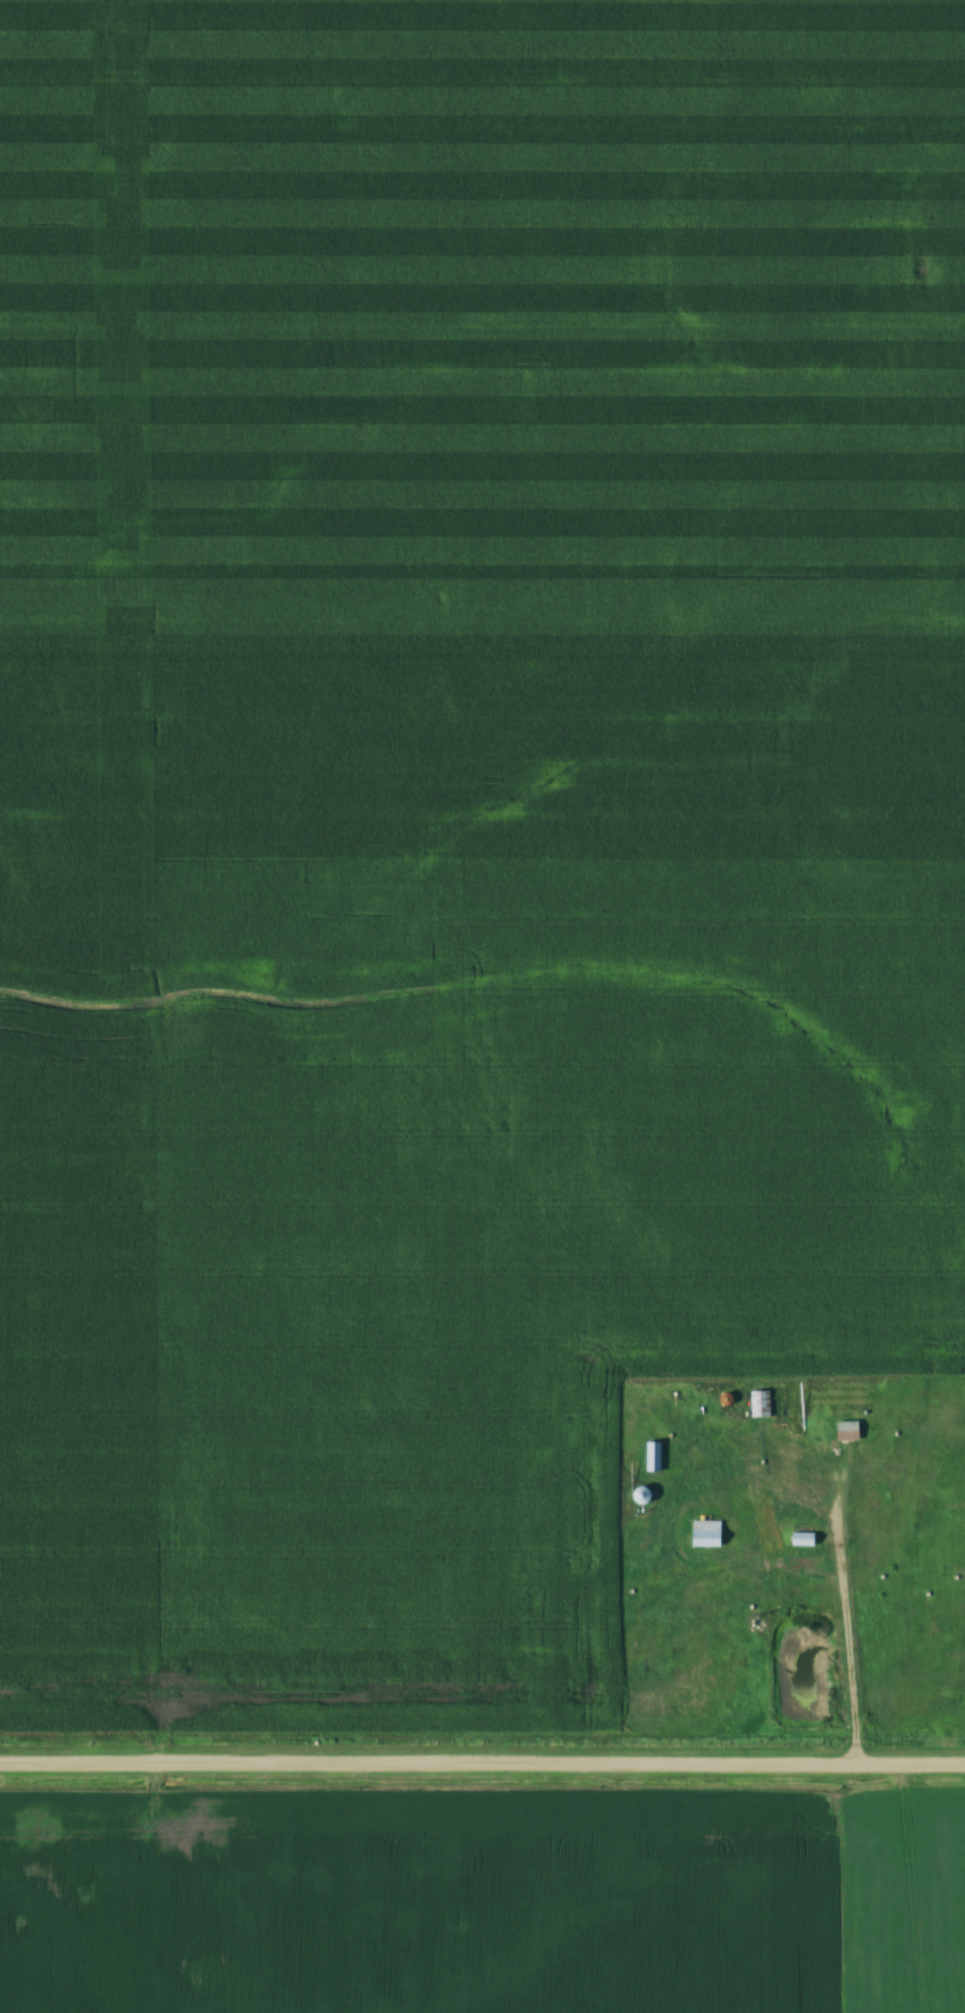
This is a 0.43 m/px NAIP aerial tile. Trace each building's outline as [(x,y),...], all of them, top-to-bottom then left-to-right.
[(771,1418),(771,1392),(750,1392),(750,1418),(771,1418)] [(859,1423),(836,1423),(836,1442),(859,1442),(859,1423)] [(660,1443),(646,1443),(646,1474),(660,1474),(660,1443)] [(649,1489),(633,1489),(633,1504),(649,1504),(649,1489)] [(721,1522),(692,1521),(692,1547),(721,1547),(721,1522)] [(790,1547),(815,1547),(816,1534),(791,1533),(790,1547)]
